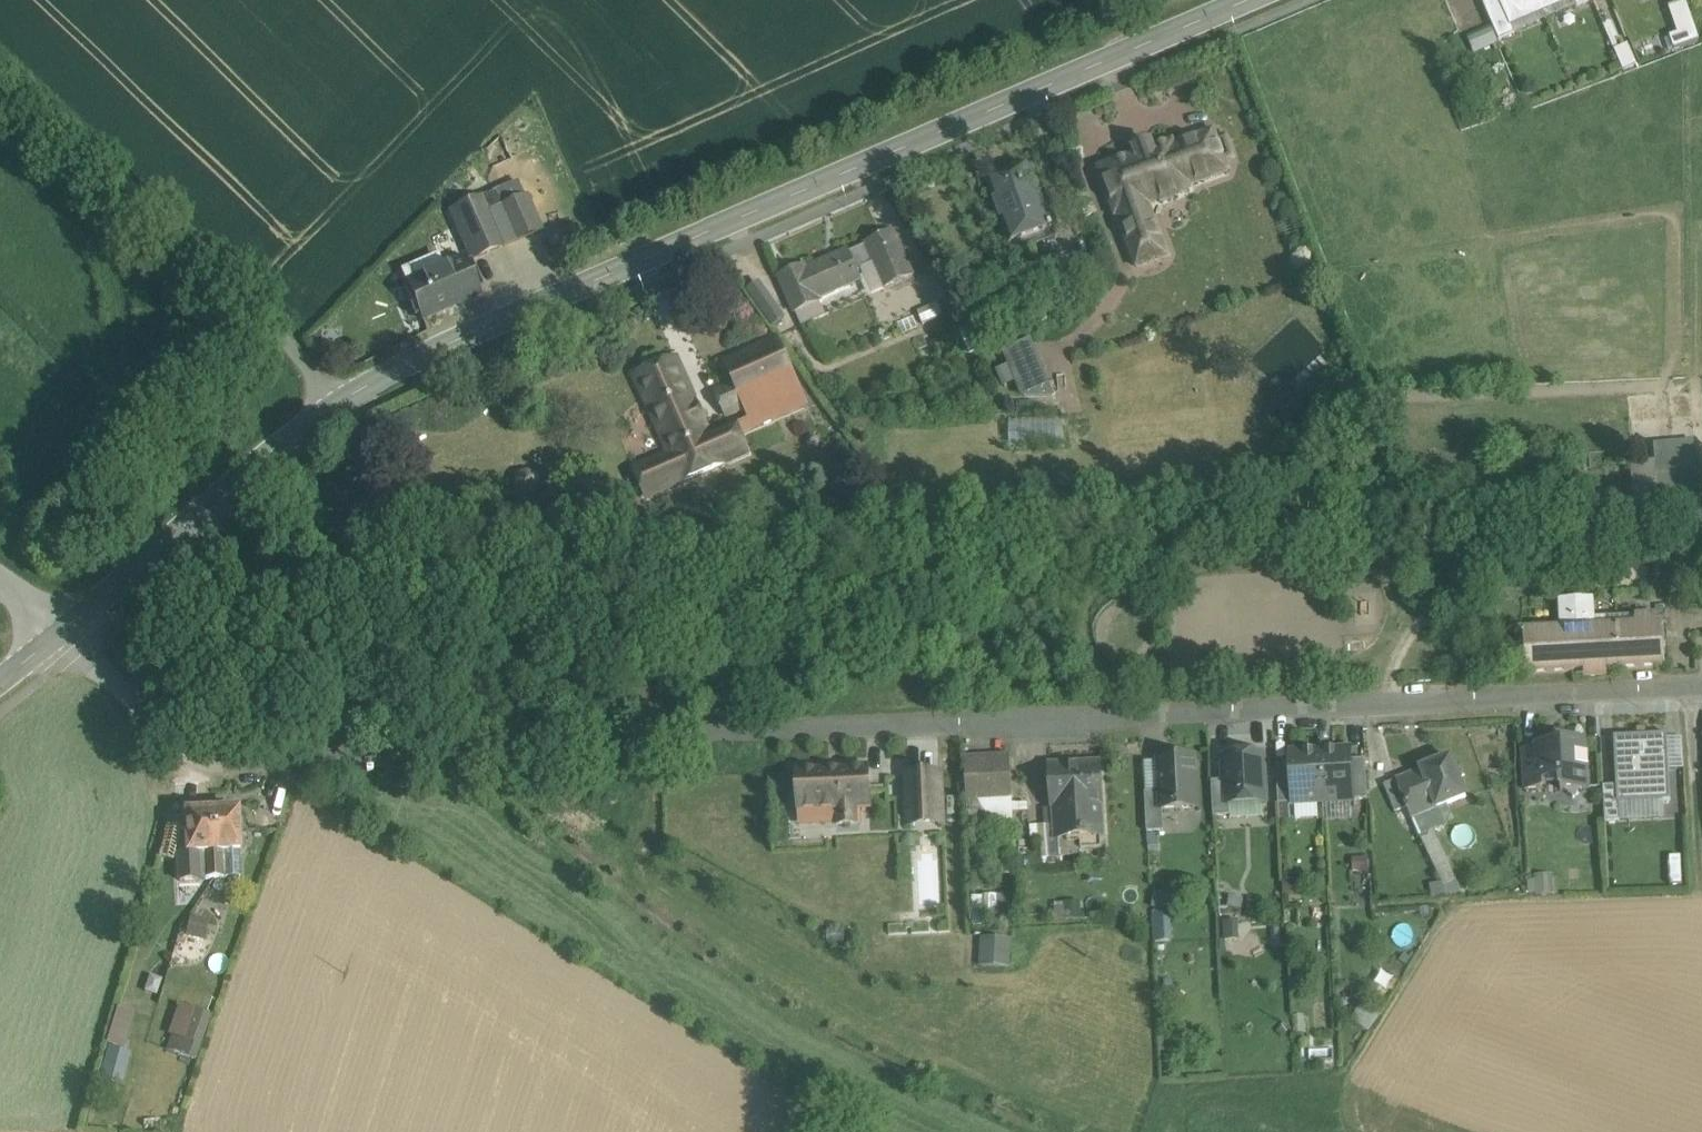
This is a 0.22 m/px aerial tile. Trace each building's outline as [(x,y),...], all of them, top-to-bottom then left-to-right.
[(1541,9),(1537,0),(1499,0),(1509,23),(1541,9)] [(1562,0),(1537,0),(1541,9),(1562,0)] [(1664,37),(1669,50),(1699,40),(1685,0),(1668,6),(1677,32),(1664,37)] [(1475,52),(1499,41),(1491,25),(1467,36),(1475,52)] [(1214,131),(1187,141),(1201,182),(1228,172),(1214,131)] [(1173,142),(1153,149),(1151,144),(1134,150),(1136,155),(1098,169),(1116,217),(1118,216),(1137,269),(1168,258),(1148,205),(1160,201),(1161,203),(1179,196),(1179,194),(1190,190),(1189,186),(1201,182),(1187,141),(1174,146),(1173,142)] [(1031,167),(987,183),(1013,254),(1057,238),(1031,167)] [(482,199),(454,211),(474,259),(503,247),(482,199)] [(894,232),(867,244),(874,262),(874,263),(885,289),(913,277),(894,232)] [(849,252),(807,270),(805,266),(780,277),(796,314),(821,303),(819,299),(861,280),(856,270),(874,262),(867,245),(850,253),(849,252)] [(465,258),(406,284),(422,321),(480,295),(465,258)] [(748,289),(773,327),(787,318),(762,280),(748,289)] [(1297,318),(1255,359),(1282,387),(1324,347),(1297,318)] [(778,340),(726,363),(751,419),(735,426),(739,433),(806,403),(778,340)] [(1031,343),(1006,353),(1024,397),(1053,397),(1031,343)] [(711,437),(677,360),(637,378),(671,454),(636,470),(647,497),(747,453),(739,433),(735,426),(711,437)] [(1638,494),(1697,491),(1695,439),(1660,441),(1661,465),(1637,466),(1638,494)] [(1661,626),(1526,634),(1526,632),(1524,632),(1527,677),(1528,677),(1528,676),(1663,669),(1661,626)] [(1668,736),(1614,739),(1617,787),(1618,805),(1619,805),(1671,802),(1668,736)] [(1583,740),(1558,742),(1558,746),(1538,748),(1538,751),(1540,784),(1541,784),(1560,782),(1561,793),(1565,793),(1574,800),(1582,792),(1590,791),(1587,752),(1584,753),(1583,740)] [(1538,751),(1523,752),(1525,792),(1542,791),(1541,784),(1540,784),(1538,751)] [(1350,752),(1321,753),(1323,803),(1353,801),(1351,762),(1350,752)] [(1321,753),(1291,755),(1291,765),(1294,805),(1323,803),(1321,753)] [(1263,757),(1227,759),(1228,782),(1229,805),(1230,805),(1265,803),(1263,757)] [(1010,758),(966,761),(968,803),(1013,801),(1010,758)] [(1451,759),(1397,781),(1403,798),(1412,820),(1467,798),(1459,779),(1465,776),(1460,765),(1454,767),(1451,759)] [(1195,760),(1160,762),(1161,793),(1162,811),(1164,811),(1198,809),(1195,760)] [(1366,761),(1351,762),(1353,801),(1368,801),(1366,761)] [(1291,765),(1277,766),(1279,806),(1294,805),(1291,765)] [(1099,766),(1052,769),(1054,810),(1057,810),(1060,858),(1082,856),(1082,853),(1103,852),(1100,808),(1101,808),(1099,766)] [(906,830),(946,828),(944,771),(903,773),(906,830)] [(868,772),(800,775),(801,813),(837,811),(838,827),(860,826),(860,824),(859,810),(870,810),(868,772)] [(1397,781),(1384,786),(1391,803),(1403,798),(1397,781)] [(1228,782),(1212,783),(1214,818),(1231,817),(1230,805),(1229,805),(1228,782)] [(1617,787),(1603,788),(1605,823),(1620,823),(1619,805),(1618,805),(1617,787)] [(1161,793),(1146,794),(1148,834),(1165,833),(1164,811),(1162,811),(1161,793)] [(1013,801),(968,803),(969,827),(1014,825),(1013,801)] [(238,811),(211,812),(213,853),(224,853),(239,852),(238,811)] [(211,812),(185,814),(187,854),(202,854),(213,853),(211,812)] [(1461,890),(1434,831),(1420,837),(1431,859),(1447,897),(1461,890)] [(213,853),(202,854),(204,880),(214,880),(213,853)] [(224,853),(213,853),(214,880),(225,879),(224,853)] [(208,924),(191,920),(189,931),(205,935),(208,924)] [(981,966),(1011,967),(1012,938),(982,937),(981,966)] [(176,1004),(166,1050),(200,1057),(209,1011),(176,1004)] [(116,1007),(107,1041),(125,1046),(135,1012),(116,1007)] [(105,1044),(100,1082),(124,1086),(129,1048),(105,1044)]
